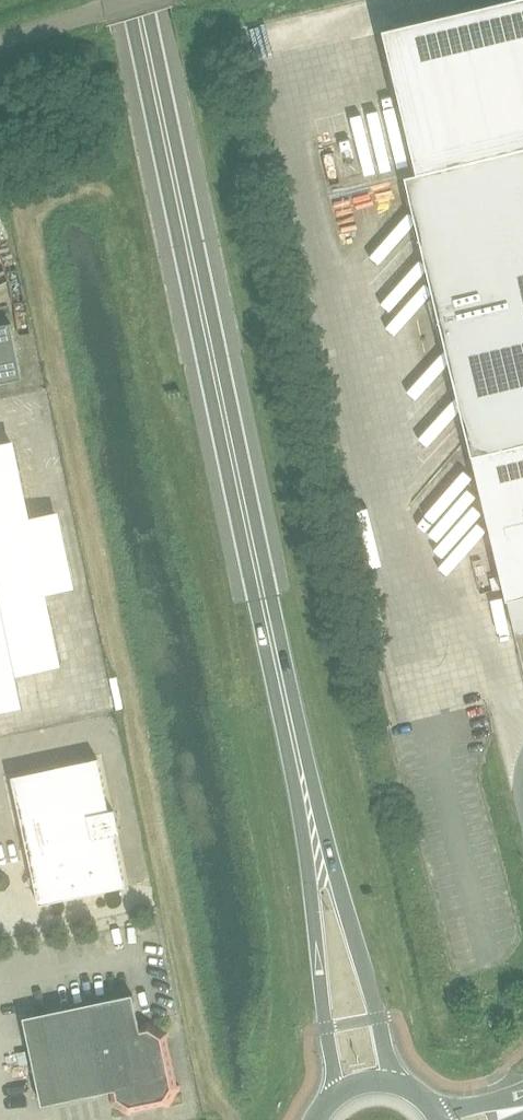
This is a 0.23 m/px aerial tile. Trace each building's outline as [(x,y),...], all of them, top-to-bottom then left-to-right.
[(384,31),(417,171),(405,174),(507,597),(515,631),(522,629),(522,0),(511,0),(384,31)] [(24,381),(12,325),(0,328),(0,386),(24,381)] [(15,707),(8,674),(59,663),(44,592),(72,586),(57,514),(29,520),(13,443),(0,445),(0,710),(15,707)] [(126,886),(114,833),(119,832),(115,811),(110,812),(99,759),(13,777),(40,905),(126,886)] [(181,1088),(180,1084),(172,1086),(162,1037),(170,1036),(169,1032),(151,1020),(139,1023),(133,994),(24,1017),(43,1105),(116,1090),(118,1098),(109,1100),(110,1104),(128,1115),(132,1114),(131,1106),(164,1099),(165,1107),(170,1106),(181,1088)]
